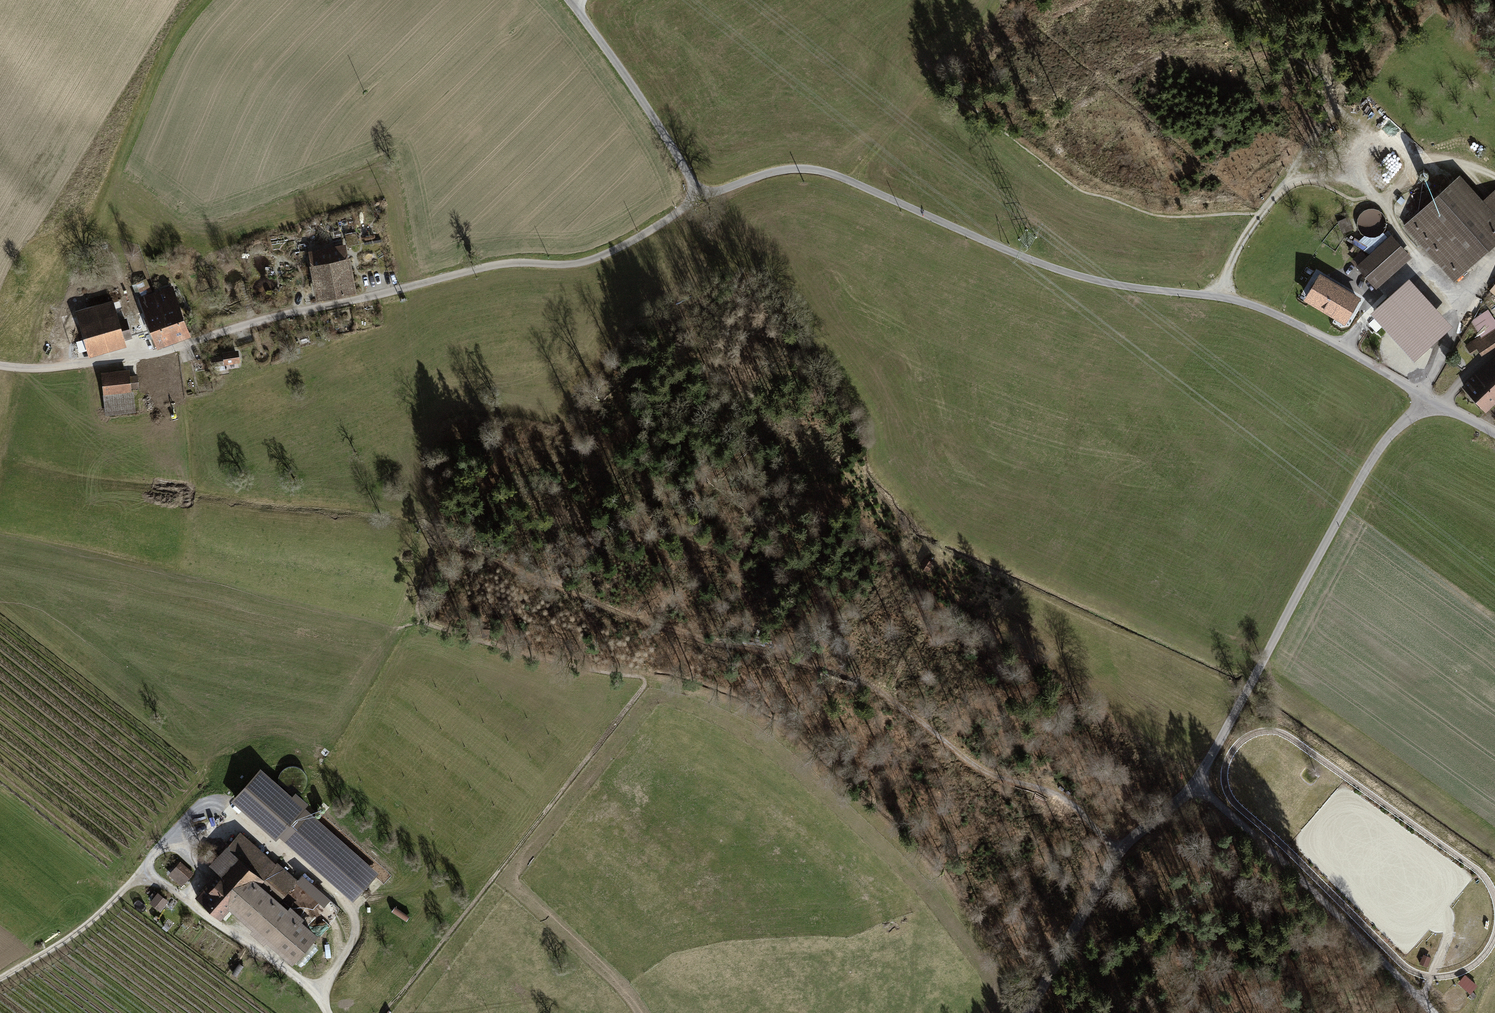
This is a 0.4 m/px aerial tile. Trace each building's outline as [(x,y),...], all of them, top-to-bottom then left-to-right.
[(1406,225),(1455,279),(1494,243),(1494,230),(1478,210),(1484,204),(1482,202),(1472,190),(1465,196),(1453,183),(1406,225)] [(1482,202),(1484,204),(1478,210),(1494,230),(1494,191),(1482,202)] [(357,233),(346,234),(347,245),(358,243),(357,233)] [(1407,258),(1390,239),(1359,268),(1367,277),(1361,283),(1366,288),(1355,297),(1370,314),(1387,299),(1374,284),(1383,276),(1385,278),(1407,258)] [(343,248),(312,254),(320,299),(352,293),(343,248)] [(1427,282),(1413,295),(1428,312),(1442,299),(1427,282)] [(165,319),(181,313),(177,304),(176,304),(171,290),(156,295),(165,319)] [(165,319),(156,295),(142,301),(158,345),(173,340),(165,319)] [(1380,314),(1369,324),(1392,350),(1404,339),(1414,350),(1441,326),(1428,312),(1413,295),(1386,320),(1380,314)] [(113,303),(77,313),(84,340),(77,342),(79,352),(130,337),(125,320),(119,322),(113,303)] [(1494,330),(1494,320),(1488,310),(1472,322),(1481,336),(1487,333),(1488,335),(1494,330)] [(181,313),(165,319),(173,340),(188,334),(181,313)] [(1481,352),(1494,342),(1494,330),(1488,335),(1487,333),(1481,336),(1474,341),(1477,346),(1481,352)] [(1477,346),(1474,341),(1467,346),(1470,351),(1477,346)] [(225,357),(214,359),(215,365),(237,361),(236,352),(225,354),(225,357)] [(1464,386),(1485,409),(1494,399),(1494,366),(1475,385),(1471,380),(1464,386)] [(127,375),(104,378),(105,393),(129,390),(127,375)] [(293,796),(261,768),(232,801),(277,840),(279,837),(353,903),(380,873),(306,808),(310,804),(296,792),(293,796)] [(286,781),(298,784),(299,779),(287,776),(286,781)] [(205,887),(195,897),(221,920),(230,910),(253,930),(251,933),(265,946),(267,943),(293,966),(319,936),(303,922),(305,919),(292,907),(289,909),(280,902),(297,883),(299,881),(279,863),(277,864),(240,832),(210,866),(223,877),(210,892),(205,887)] [(194,873),(180,861),(168,875),(182,887),(194,873)] [(304,875),(299,881),(297,883),(325,907),(331,900),(304,875)] [(159,893),(150,904),(162,913),(170,901),(159,893)] [(1423,954),(1419,964),(1427,967),(1431,958),(1423,954)] [(1465,975),(1457,983),(1469,994),(1477,986),(1465,975)]
